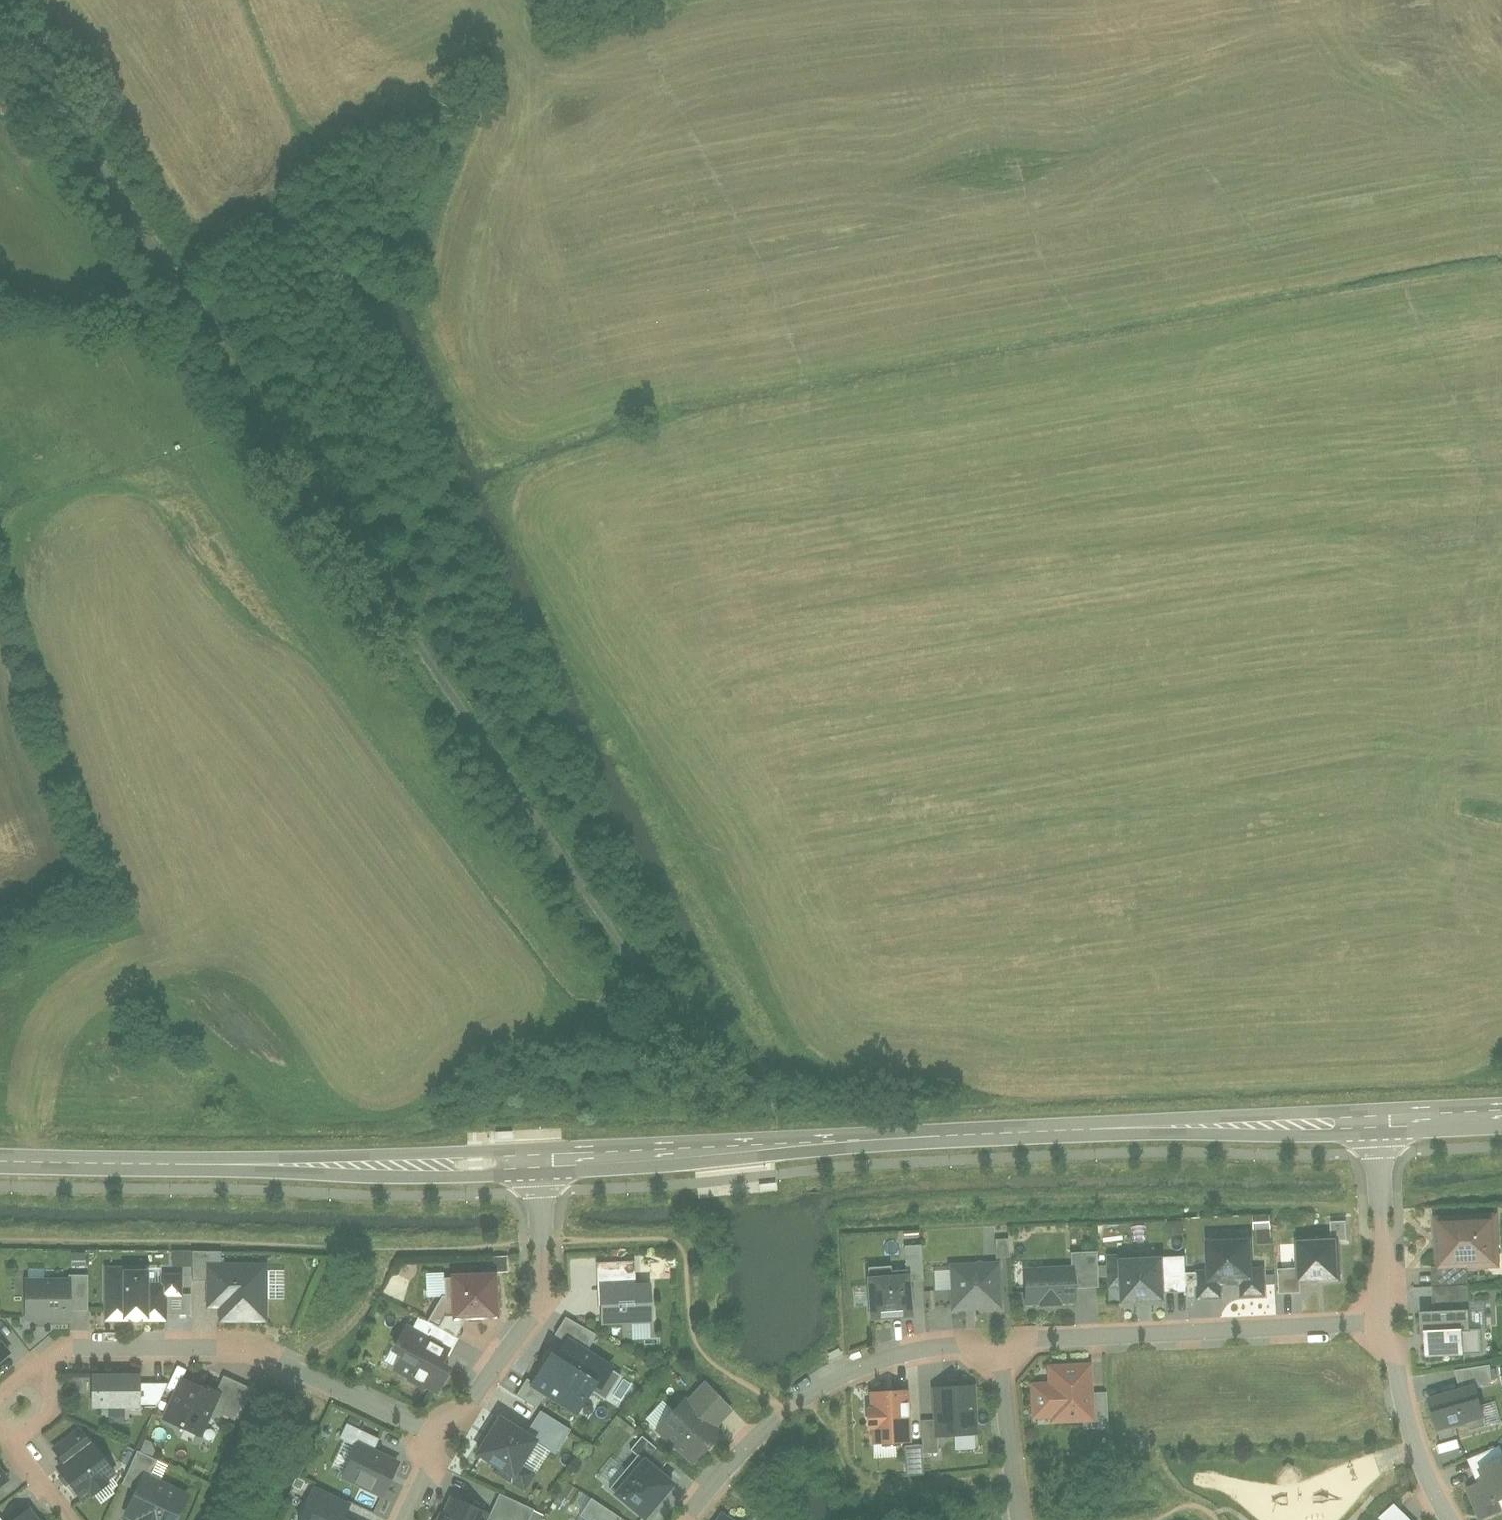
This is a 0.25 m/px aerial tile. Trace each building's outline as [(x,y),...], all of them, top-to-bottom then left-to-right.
[(1501,1271),(1499,1216),(1434,1219),(1436,1274),(1501,1271)] [(1298,1236),(1299,1283),(1338,1281),(1336,1234),(1298,1236)] [(1258,1244),(1212,1245),(1213,1273),(1200,1274),(1201,1303),(1226,1302),(1226,1288),(1244,1287),(1244,1300),(1271,1299),(1270,1271),(1259,1271),(1258,1244)] [(640,1255),(593,1257),(594,1285),(601,1285),(603,1323),(658,1320),(656,1282),(641,1283),(640,1255)] [(1169,1296),(1190,1295),(1188,1260),(1126,1263),(1125,1257),(1109,1258),(1111,1293),(1125,1293),(1126,1309),(1169,1307),(1169,1296)] [(271,1260),(209,1260),(209,1305),(223,1305),(223,1318),(271,1318),(271,1260)] [(183,1265),(107,1265),(107,1318),(170,1318),(170,1294),(183,1294),(183,1265)] [(1003,1312),(1000,1265),(952,1267),(954,1314),(1003,1312)] [(453,1270),(455,1315),(504,1313),(501,1268),(453,1270)] [(1077,1271),(1025,1274),(1027,1310),(1079,1307),(1077,1271)] [(72,1277),(25,1279),(27,1317),(73,1316),(73,1307),(90,1307),(89,1272),(72,1272),(72,1277)] [(913,1324),(912,1279),(869,1279),(870,1325),(913,1324)] [(562,1337),(533,1383),(578,1410),(591,1388),(610,1357),(593,1347),(601,1335),(566,1314),(554,1333),(562,1337)] [(1419,1321),(1422,1361),(1469,1356),(1466,1317),(1419,1321)] [(404,1348),(394,1368),(439,1391),(453,1363),(444,1358),(451,1344),(409,1322),(397,1345),(404,1348)] [(15,1347),(0,1329),(0,1359),(15,1347)] [(1094,1426),(1092,1368),(1046,1370),(1046,1386),(1028,1387),(1029,1428),(1094,1426)] [(142,1370),(93,1372),(94,1408),(143,1406),(142,1370)] [(184,1371),(164,1415),(201,1432),(213,1406),(239,1417),(254,1384),(224,1371),(218,1386),(184,1371)] [(687,1394),(657,1428),(695,1461),(725,1427),(718,1421),(733,1403),(707,1380),(691,1398),(687,1394)] [(977,1440),(976,1390),(934,1391),(936,1441),(977,1440)] [(1485,1424),(1474,1390),(1429,1405),(1440,1439),(1485,1424)] [(912,1449),(909,1396),(870,1398),(873,1451),(912,1449)] [(502,1410),(478,1452),(497,1463),(492,1471),(525,1490),(538,1468),(526,1461),(534,1446),(554,1458),(573,1426),(542,1409),(532,1428),(502,1410)] [(343,1473),(387,1493),(402,1459),(379,1448),(384,1438),(349,1422),(342,1437),(357,1443),(343,1473)] [(60,1464),(85,1498),(119,1472),(82,1423),(55,1444),(66,1459),(60,1464)] [(639,1455),(613,1486),(649,1515),(680,1477),(664,1464),(671,1456),(644,1433),(631,1448),(639,1455)] [(132,1519),(177,1519),(191,1488),(152,1472),(159,1456),(139,1447),(124,1480),(139,1486),(125,1517),(132,1519)] [(11,1475),(0,1461),(0,1484),(11,1475)] [(1478,1475),(1494,1512),(1501,1508),(1501,1465),(1478,1475)] [(348,1515),(353,1505),(313,1487),(300,1516),(309,1519),(359,1519),(348,1515)] [(437,1519),(484,1519),(488,1512),(504,1519),(530,1519),(536,1508),(500,1491),(493,1507),(453,1488),(437,1519)] [(623,1516),(594,1496),(581,1515),(589,1519),(619,1519),(623,1516)] [(30,1502),(9,1519),(0,1509),(0,1519),(44,1519),(30,1502)] [(717,1519),(743,1519),(725,1508),(717,1519)]
